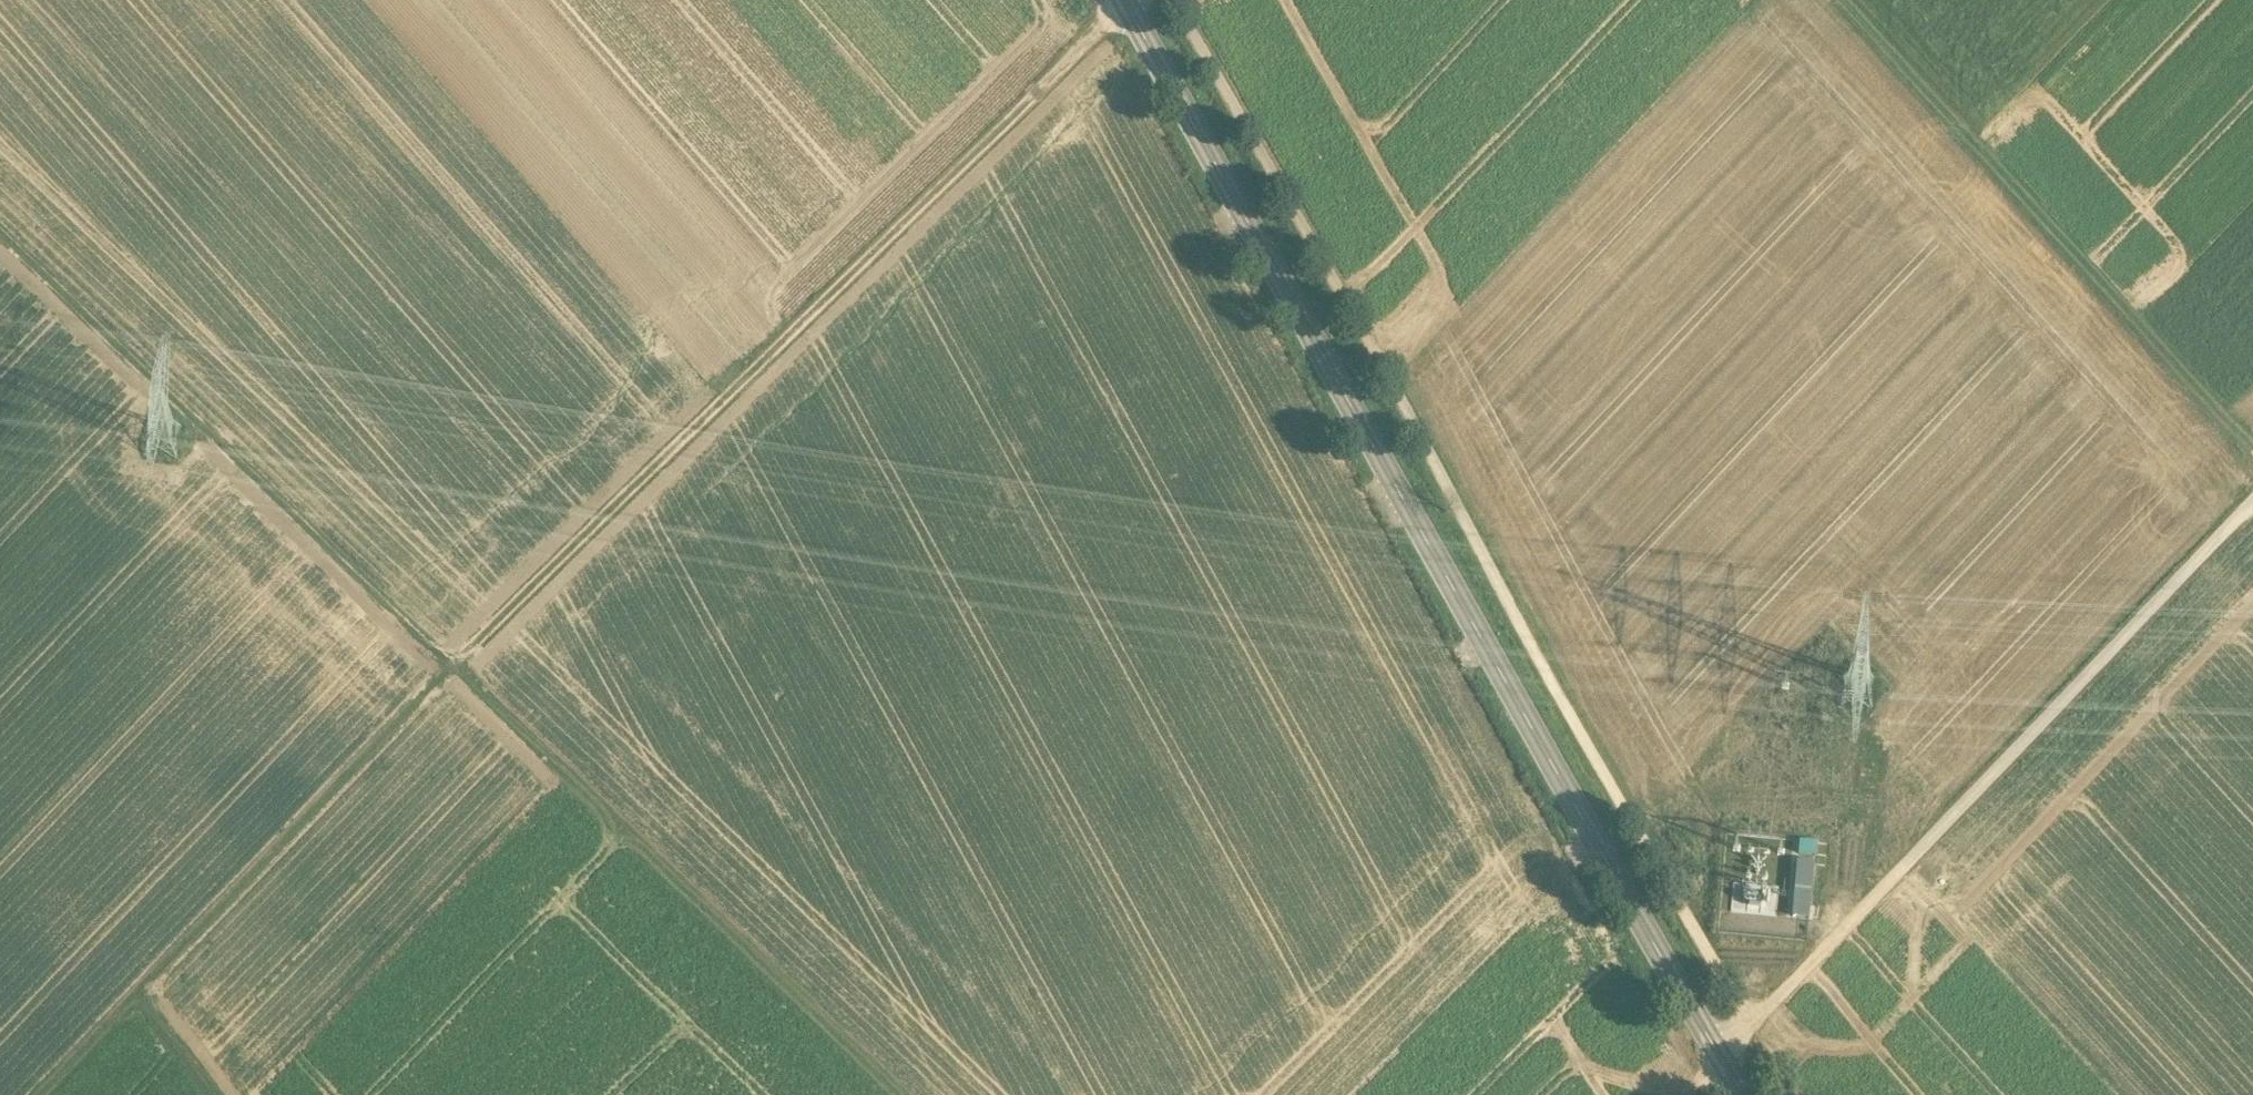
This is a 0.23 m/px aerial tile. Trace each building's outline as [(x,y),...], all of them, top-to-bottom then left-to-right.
[(1799,842),(1798,857),(1815,858),(1816,844),(1799,842)] [(1797,863),(1791,920),(1809,921),(1814,865),(1797,863)]
